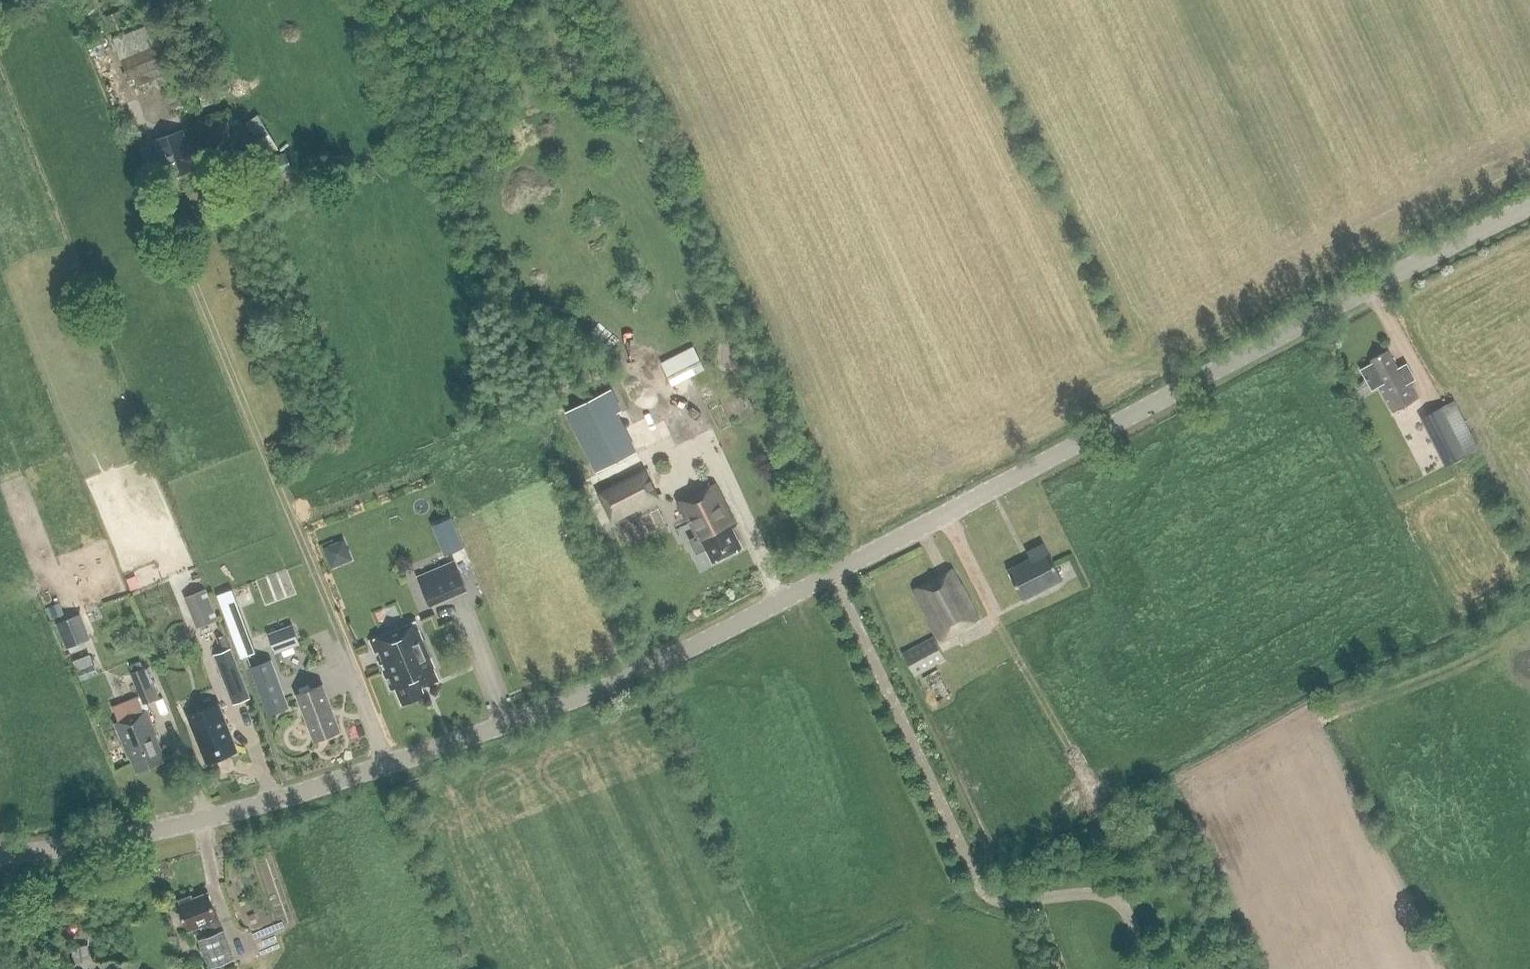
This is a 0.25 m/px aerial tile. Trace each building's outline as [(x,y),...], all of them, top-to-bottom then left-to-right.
[(152,23),(113,38),(132,87),(171,72),(152,23)] [(193,163),(209,158),(215,156),(210,141),(188,148),(183,131),(153,140),(166,180),(195,171),(193,163)] [(258,162),(265,181),(294,170),(286,151),(258,162)] [(1393,411),(1419,397),(1411,381),(1414,379),(1406,364),(1397,368),(1387,350),(1370,360),(1372,363),(1361,369),(1371,389),(1379,386),(1393,411)] [(624,411),(615,392),(573,412),(582,431),(624,411)] [(1454,400),(1420,418),(1444,465),(1478,448),(1454,400)] [(655,411),(621,427),(633,451),(666,435),(655,411)] [(597,491),(612,521),(661,498),(646,467),(643,468),(636,454),(590,476),(597,491)] [(731,528),(736,525),(714,484),(678,503),(695,538),(688,541),(696,555),(706,550),(713,563),(742,548),(731,528)] [(464,547),(451,518),(435,525),(447,554),(464,547)] [(349,536),(327,543),(334,565),(356,559),(349,536)] [(983,601),(1007,647),(1030,635),(1018,612),(1049,597),(1045,590),(1085,570),(1067,537),(1039,552),(1037,548),(1026,554),(1028,557),(1006,569),(1018,592),(1010,596),(1006,589),(983,601)] [(455,561),(418,577),(430,606),(467,590),(455,561)] [(938,639),(978,617),(952,568),(914,590),(938,639)] [(185,597),(196,628),(218,619),(206,589),(185,597)] [(217,595),(230,628),(246,622),(233,589),(217,595)] [(74,616),(56,623),(66,648),(85,641),(74,616)] [(292,624),(268,633),(275,654),(300,645),(292,624)] [(420,688),(437,681),(432,669),(434,668),(416,624),(370,642),(389,689),(394,687),(401,704),(423,695),(420,688)] [(213,654),(232,704),(249,697),(225,634),(217,637),(222,651),(213,654)] [(933,636),(902,653),(914,676),(945,660),(933,636)] [(290,707),(271,659),(249,667),(268,716),(290,707)] [(131,673),(144,704),(156,699),(144,667),(131,673)] [(315,743),(341,733),(322,684),(296,694),(315,743)] [(207,765),(238,753),(220,705),(188,718),(207,765)] [(137,772),(165,760),(155,734),(156,734),(147,711),(114,725),(128,759),(131,757),(137,772)] [(205,930),(220,925),(208,893),(192,900),(191,896),(179,901),(179,903),(177,904),(187,932),(203,926),(205,930)] [(223,930),(197,941),(208,968),(209,968),(235,959),(223,930)] [(72,948),(75,963),(89,960),(86,945),(72,948)]
